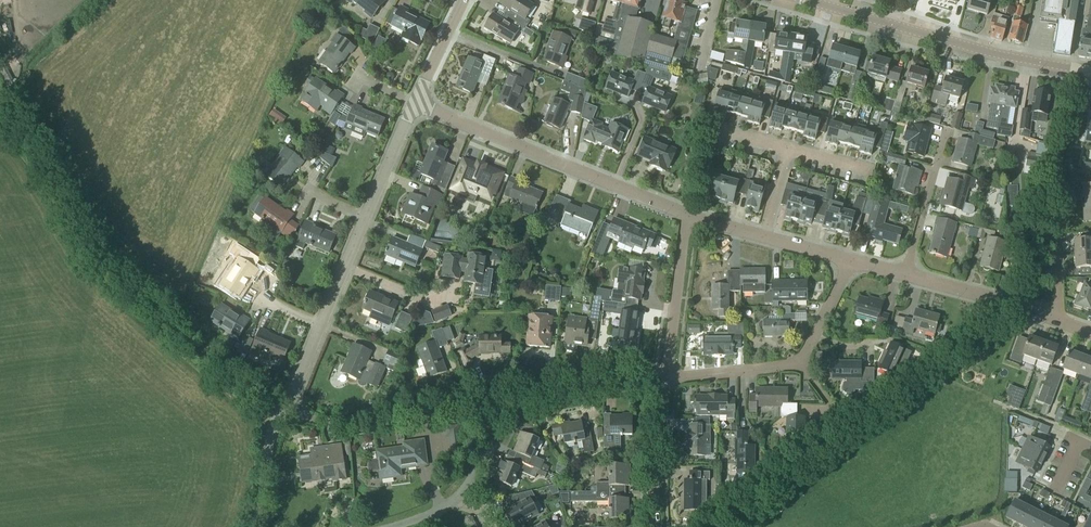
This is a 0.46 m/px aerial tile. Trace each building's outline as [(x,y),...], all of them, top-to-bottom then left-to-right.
[(386,1),(385,0),(344,0),(350,4),(352,1),(366,12),(365,14),(371,20),(386,1)] [(524,0),(504,0),(501,4),(509,8),(505,14),(527,28),(531,22),(526,19),(534,6),(524,0)] [(575,10),(581,12),(581,13),(591,16),(594,3),(586,1),(587,0),(578,0),(575,10)] [(698,12),(685,8),(687,1),(684,0),(679,0),(679,2),(673,0),(669,0),(663,19),(666,19),(663,28),(669,30),(672,22),(680,24),(675,41),(653,35),(647,52),(646,52),(641,51),(614,43),(600,38),(597,37),(594,49),(617,57),(643,64),(643,65),(668,72),(672,73),(693,75),(693,72),(669,68),(672,60),(673,58),(683,61),(698,12)] [(627,0),(611,0),(611,1),(618,3),(613,21),(606,19),(600,38),(614,43),(627,0)] [(614,43),(641,51),(646,52),(654,25),(630,18),(633,8),(639,10),(642,0),(627,0),(614,43)] [(987,16),(991,0),(970,0),(967,10),(987,16)] [(1059,22),(1063,0),(1043,0),(1040,19),(1059,22)] [(1059,22),(1055,54),(1069,56),(1078,0),(1063,0),(1059,22)] [(1027,27),(1018,24),(1020,17),(1021,18),(1024,9),(1015,6),(1013,15),(1014,16),(1012,23),(1013,23),(1008,41),(1022,45),(1027,27)] [(408,10),(401,7),(391,26),(403,32),(400,37),(419,46),(429,25),(406,13),(408,10)] [(937,7),(934,20),(940,21),(943,8),(937,7)] [(488,23),(484,29),(488,31),(489,30),(511,44),(519,31),(523,34),(524,34),(532,39),(535,33),(527,28),(505,14),(501,20),(494,15),(489,23),(488,23)] [(994,14),(989,32),(993,33),(991,39),(1002,42),(1008,22),(1009,19),(994,14)] [(578,30),(593,34),(596,24),(582,19),(578,30)] [(752,25),(738,22),(738,24),(731,23),(729,34),(736,35),(735,40),(742,41),(740,52),(726,51),(725,61),(745,67),(744,68),(745,68),(752,25)] [(770,45),(772,34),(765,33),(766,27),(764,27),(765,24),(759,23),(759,26),(752,25),(745,68),(750,68),(753,49),(754,49),(755,43),(770,45)] [(370,25),(367,31),(362,29),(358,37),(373,44),(380,30),(370,25)] [(343,28),(339,32),(345,36),(345,35),(348,37),(350,33),(343,28)] [(1077,57),(1089,59),(1090,45),(1090,29),(1088,29),(1086,41),(1080,40),(1077,57)] [(561,67),(571,40),(553,34),(549,45),(550,45),(544,61),(561,67)] [(779,34),(779,35),(772,34),(770,45),(769,52),(776,53),(776,52),(783,53),(782,59),(783,59),(781,73),(780,81),(785,82),(793,37),(787,35),(781,34),(781,35),(779,34)] [(351,55),(355,49),(336,35),(331,42),(333,44),(319,63),(334,74),(349,53),(351,55)] [(793,37),(785,82),(790,84),(791,75),(793,60),(795,61),(796,54),(804,55),(802,62),(810,63),(813,46),(806,45),(807,39),(805,38),(805,36),(799,35),(799,37),(793,37)] [(844,64),(848,49),(848,47),(840,44),(838,50),(833,48),(829,60),(831,61),(829,69),(840,72),(842,72),(844,64)] [(853,102),(862,72),(856,71),(861,56),(856,54),(857,52),(848,49),(842,72),(854,75),(847,100),(853,102)] [(723,63),(725,55),(711,52),(709,60),(723,63)] [(473,94),(481,74),(490,78),(496,61),(484,56),(481,64),(470,59),(458,87),(473,94)] [(890,62),(873,57),(871,64),(867,63),(864,73),(867,74),(867,75),(875,81),(884,83),(885,79),(898,82),(902,70),(889,67),(890,62)] [(819,61),(817,69),(816,68),(811,89),(816,91),(833,96),(835,90),(820,86),(824,71),(823,70),(826,60),(821,58),(819,61)] [(721,71),(736,75),(738,69),(723,65),(721,71)] [(669,83),(672,74),(649,68),(646,75),(639,93),(646,96),(643,103),(666,113),(672,97),(650,88),(654,79),(669,83)] [(912,68),(908,83),(907,84),(924,89),(929,73),(912,68)] [(529,84),(533,75),(520,70),(516,79),(510,76),(499,104),(515,111),(518,103),(522,105),(527,92),(523,90),(526,83),(529,84)] [(646,75),(638,72),(634,82),(612,73),(606,88),(629,97),(632,90),(639,93),(646,75)] [(564,81),(576,86),(576,87),(586,91),(587,81),(567,73),(564,81)] [(309,78),(305,84),(309,87),(300,101),(317,113),(321,106),(323,107),(322,110),(330,115),(343,96),(338,92),(336,94),(315,80),(314,81),(309,78)] [(959,99),(964,83),(946,78),(943,88),(936,86),(932,102),(946,106),(949,96),(959,99)] [(555,99),(545,123),(547,124),(547,125),(553,128),(554,126),(560,129),(568,110),(571,112),(582,114),(584,103),(586,93),(585,93),(586,91),(576,87),(576,86),(564,81),(561,90),(570,94),(568,100),(563,98),(562,102),(555,99)] [(901,81),(895,103),(892,112),(895,113),(895,114),(899,115),(907,83),(901,81)] [(990,104),(986,128),(998,130),(998,125),(1005,87),(996,85),(994,92),(990,91),(988,104),(990,104)] [(803,96),(805,88),(796,86),(795,94),(803,96)] [(998,130),(996,137),(1011,139),(1013,128),(1007,127),(1010,108),(1016,109),(1018,96),(1013,95),(1014,89),(1005,87),(998,125),(998,130)] [(816,91),(811,89),(811,90),(805,88),(803,96),(814,99),(815,91),(816,91)] [(726,116),(726,113),(731,96),(732,91),(732,92),(720,89),(713,113),(726,116)] [(733,115),(737,116),(742,99),(743,94),(732,91),(731,96),(726,113),(733,115)] [(1023,137),(1029,140),(1032,122),(1037,123),(1038,114),(1048,115),(1051,95),(1049,94),(1049,92),(1044,91),(1043,93),(1035,92),(1032,112),(1023,111),(1020,130),(1024,131),(1023,137)] [(702,106),(705,96),(697,94),(694,103),(702,106)] [(742,117),(748,119),(749,119),(755,97),(743,94),(742,99),(737,116),(742,117)] [(760,125),(762,117),(768,119),(773,102),(755,97),(749,119),(748,119),(747,122),(760,125)] [(895,103),(894,103),(887,100),(884,110),(891,112),(892,112),(895,103)] [(618,153),(627,130),(612,124),(609,131),(601,127),(602,125),(593,121),(598,109),(587,105),(585,104),(582,119),(591,123),(585,139),(594,143),(595,140),(604,144),(603,146),(618,153)] [(781,131),(782,128),(788,107),(776,104),(769,128),(781,131)] [(355,106),(347,124),(344,130),(364,138),(366,133),(377,137),(384,121),(361,111),(362,109),(355,106)] [(789,130),(793,131),(799,110),(788,107),(782,128),(789,130)] [(798,133),(798,132),(804,134),(805,134),(810,113),(799,110),(793,131),(798,133)] [(824,134),(828,119),(822,118),(822,116),(810,113),(805,134),(804,134),(803,137),(815,141),(818,132),(824,134)] [(958,131),(962,115),(955,113),(951,129),(958,131)] [(941,118),(926,114),(924,121),(939,125),(941,118)] [(837,146),(838,143),(842,126),(843,122),(843,121),(832,118),(825,143),(837,146)] [(923,157),(931,130),(922,127),(924,122),(910,118),(905,137),(910,139),(906,153),(923,157)] [(845,145),(849,146),(855,125),(843,122),(842,126),(838,143),(845,145)] [(974,135),(993,140),(995,134),(982,130),(984,124),(977,122),(974,135)] [(860,149),(859,152),(871,156),(874,147),(881,149),(886,129),(888,124),(881,123),(880,128),(878,127),(877,131),(866,128),(860,149)] [(855,124),(855,125),(849,146),(853,148),(854,147),(860,149),(866,128),(866,127),(855,124)] [(993,140),(974,135),(970,134),(968,142),(959,140),(953,163),(971,168),(977,145),(994,150),(996,140),(993,140)] [(669,169),(676,151),(645,138),(638,156),(652,162),(650,166),(666,172),(667,168),(669,169)] [(1038,143),(1036,155),(1050,158),(1052,146),(1038,143)] [(882,152),(890,154),(891,150),(888,147),(882,145),(880,152),(882,152)] [(436,181),(435,185),(448,190),(452,178),(440,173),(448,153),(432,146),(421,175),(436,181)] [(299,170),(303,164),(285,149),(279,156),(282,158),(267,176),(281,188),(297,168),(299,170)] [(321,152),(318,157),(332,168),(337,159),(321,152)] [(907,159),(890,154),(882,152),(880,160),(905,167),(907,159)] [(1040,170),(1043,159),(1027,156),(1025,167),(1040,170)] [(474,165),(472,168),(462,164),(451,190),(458,193),(458,192),(464,195),(468,188),(477,191),(476,194),(478,195),(480,196),(490,200),(492,194),(495,189),(496,190),(501,179),(490,175),(492,170),(478,164),(477,166),(474,165)] [(918,183),(921,172),(899,166),(893,190),(913,195),(916,183),(918,183)] [(710,186),(706,199),(713,201),(713,199),(720,201),(727,175),(707,170),(703,185),(710,186)] [(748,197),(746,208),(748,208),(747,208),(754,210),(754,212),(758,213),(766,186),(749,181),(750,179),(752,178),(754,173),(753,171),(749,170),(746,181),(742,195),(748,197)] [(803,173),(801,180),(808,182),(810,175),(803,173)] [(720,201),(720,203),(726,204),(727,202),(733,204),(736,193),(742,195),(746,181),(727,175),(720,201)] [(948,187),(943,206),(962,211),(962,212),(970,215),(972,214),(974,212),(974,210),(974,208),(972,206),(964,204),(968,188),(973,189),(975,180),(959,176),(957,182),(948,180),(946,187),(948,187)] [(536,210),(543,194),(517,183),(518,180),(512,177),(507,188),(505,194),(505,197),(510,199),(536,210)] [(799,193),(801,188),(781,184),(780,189),(799,193)] [(410,195),(402,215),(426,225),(434,206),(439,208),(444,197),(439,194),(425,189),(420,199),(410,195)] [(798,222),(798,224),(804,225),(805,224),(811,225),(814,215),(820,216),(824,202),(826,195),(807,189),(805,196),(798,222)] [(788,208),(784,220),(791,222),(791,220),(798,222),(805,196),(785,191),(781,206),(788,208)] [(593,226),(598,213),(589,210),(587,214),(569,206),(571,202),(556,196),(548,216),(562,221),(561,225),(580,233),(581,230),(589,234),(593,225),(593,226)] [(259,197),(251,209),(251,212),(255,214),(274,227),(272,229),(270,233),(277,238),(280,235),(293,216),(287,212),(286,213),(265,199),(264,200),(259,197)] [(843,234),(842,236),(849,238),(852,225),(859,227),(866,200),(858,198),(858,197),(852,209),(843,207),(836,232),(843,234)] [(876,199),(866,236),(891,243),(900,245),(900,243),(903,231),(880,225),(885,209),(908,215),(910,208),(891,203),(876,199)] [(300,218),(309,221),(315,203),(306,200),(300,218)] [(826,218),(823,229),(830,230),(829,232),(836,234),(836,232),(843,207),(824,202),(820,216),(826,218)] [(603,224),(599,234),(607,238),(619,243),(627,246),(627,244),(644,250),(645,247),(646,246),(651,248),(653,243),(655,238),(650,236),(641,232),(641,230),(614,219),(611,227),(603,224)] [(938,226),(933,243),(932,245),(930,245),(928,252),(930,252),(930,253),(947,258),(956,224),(937,219),(935,225),(938,226)] [(328,254),(335,236),(312,227),(313,224),(305,221),(297,241),(298,241),(295,247),(303,250),(305,244),(328,254)] [(978,231),(976,238),(984,240),(985,234),(994,237),(996,232),(1004,234),(1004,235),(1008,236),(1008,233),(980,226),(979,231),(978,231)] [(976,238),(978,231),(970,229),(968,236),(976,238)] [(1075,241),(1075,255),(1090,254),(1090,233),(1085,233),(1085,241),(1075,241)] [(393,238),(391,243),(385,256),(415,268),(422,250),(393,238)] [(988,239),(980,267),(983,268),(983,269),(985,271),(988,271),(990,271),(990,270),(999,272),(1006,243),(988,239)] [(423,247),(439,254),(441,248),(425,241),(423,247)] [(1090,275),(1090,254),(1075,255),(1076,269),(1090,268),(1090,275)] [(487,291),(490,272),(484,271),(486,258),(468,255),(467,261),(462,261),(462,258),(445,256),(441,278),(459,281),(460,273),(465,274),(464,284),(473,285),(472,288),(487,291)] [(254,278),(258,272),(238,259),(233,266),(236,268),(223,287),(238,298),(252,277),(254,278)] [(626,287),(625,292),(613,291),(612,295),(603,293),(601,302),(605,303),(635,307),(636,301),(641,301),(645,272),(628,270),(620,268),(617,285),(626,287)] [(735,272),(735,292),(741,292),(741,286),(743,286),(743,294),(765,293),(765,286),(766,286),(766,270),(741,271),(741,272),(735,272)] [(728,292),(735,292),(735,272),(728,272),(728,286),(713,286),(713,311),(720,311),(720,318),(729,318),(728,292)] [(1090,306),(1090,279),(1088,286),(1084,285),(1079,298),(1076,296),(1073,305),(1081,308),(1082,307),(1090,310),(1090,306)] [(807,282),(772,282),(772,302),(778,302),(807,301),(807,291),(810,291),(810,284),(807,284),(807,282)] [(560,302),(561,288),(546,286),(545,301),(560,302)] [(388,326),(397,304),(370,293),(363,310),(377,316),(375,321),(388,326)] [(600,309),(601,302),(603,293),(602,293),(601,298),(592,297),(589,321),(589,328),(588,328),(587,330),(586,330),(587,320),(569,317),(567,327),(568,327),(566,343),(565,348),(567,351),(574,352),(576,350),(577,345),(586,346),(588,336),(596,338),(600,309)] [(885,329),(889,316),(881,314),(884,302),(870,298),(869,301),(860,299),(856,316),(878,322),(877,327),(885,329)] [(605,303),(604,312),(610,313),(622,315),(618,341),(621,341),(620,345),(637,348),(639,335),(635,335),(638,314),(634,313),(635,307),(605,303)] [(436,323),(451,317),(447,306),(432,312),(436,323)] [(221,307),(211,321),(230,334),(229,336),(237,341),(249,322),(242,318),(242,320),(221,307)] [(935,335),(936,333),(939,334),(942,325),(938,324),(940,317),(916,311),(913,321),(906,319),(902,331),(913,334),(915,329),(935,335)] [(401,313),(395,329),(406,334),(413,317),(401,313)] [(538,314),(537,317),(530,316),(527,347),(550,348),(552,318),(544,317),(544,314),(538,314)] [(797,322),(797,315),(783,315),(783,322),(774,322),(774,321),(764,321),(764,322),(761,322),(759,324),(759,329),(761,331),(764,331),(764,337),(789,337),(789,321),(797,322)] [(704,338),(701,338),(701,347),(704,347),(704,354),(713,354),(713,356),(723,356),(723,354),(732,354),(732,348),(741,348),(741,346),(744,346),(743,325),(728,325),(728,337),(704,337),(704,338)] [(435,342),(417,349),(421,360),(419,361),(421,366),(424,365),(428,379),(447,372),(438,349),(448,345),(447,343),(454,340),(450,327),(442,330),(442,329),(432,333),(435,342)] [(890,327),(888,333),(894,335),(896,329),(890,327)] [(253,348),(250,355),(269,364),(272,357),(283,361),(290,344),(267,335),(268,332),(261,329),(253,348)] [(465,346),(464,342),(466,335),(460,333),(459,334),(460,335),(458,341),(453,343),(456,350),(465,346)] [(465,349),(457,353),(466,368),(473,364),(471,360),(482,354),(511,353),(511,343),(502,343),(502,337),(479,337),(480,344),(466,352),(465,349)] [(1019,338),(1010,361),(1020,364),(1023,356),(1036,361),(1043,342),(1029,337),(1027,341),(1021,339),(1019,338)] [(1050,366),(1057,348),(1043,342),(1036,361),(1037,361),(1050,366)] [(883,355),(878,364),(881,366),(879,369),(894,376),(900,379),(913,354),(907,351),(892,343),(886,356),(883,355)] [(367,384),(376,387),(385,368),(385,367),(396,371),(403,355),(389,350),(384,363),(383,362),(381,367),(376,365),(375,367),(366,363),(371,352),(354,345),(342,373),(358,380),(359,380),(360,380),(359,382),(359,384),(360,385),(362,386),(364,386),(366,385),(367,383),(368,383),(367,384)] [(1062,370),(1077,375),(1084,358),(1069,352),(1062,370)] [(1084,358),(1077,375),(1079,376),(1090,381),(1090,360),(1084,358)] [(868,383),(868,369),(861,369),(861,363),(832,362),(832,379),(846,379),(846,383),(845,383),(843,385),(843,392),(846,394),(853,394),(855,393),(855,391),(867,391),(867,383),(868,383)] [(1049,388),(1056,370),(1051,368),(1044,386),(1049,388)] [(1047,416),(1050,407),(1063,373),(1056,370),(1049,388),(1050,389),(1044,405),(1040,414),(1047,416)] [(1007,406),(1019,410),(1025,392),(1010,387),(1006,397),(1010,399),(1007,406)] [(756,408),(780,408),(780,405),(787,405),(787,390),(756,390),(756,398),(750,398),(749,413),(756,413),(756,408)] [(734,413),(735,413),(735,402),(727,402),(727,398),(696,398),(696,413),(697,413),(697,417),(727,417),(727,420),(734,420),(734,413)] [(841,405),(841,412),(864,413),(864,403),(848,403),(846,405),(841,405)] [(804,445),(805,418),(797,418),(798,405),(787,405),(780,405),(780,408),(780,418),(786,418),(786,444),(804,445)] [(1063,417),(1064,412),(1058,409),(1054,421),(1060,424),(1063,417)] [(604,448),(604,456),(614,456),(614,448),(614,435),(632,435),(632,417),(611,417),(611,418),(604,418),(604,448)] [(1032,429),(1034,423),(1019,417),(1017,423),(1032,429)] [(1063,417),(1060,424),(1079,432),(1082,425),(1063,417)] [(690,426),(690,457),(705,457),(705,446),(711,446),(711,437),(705,437),(705,426),(710,426),(710,419),(696,419),(696,426),(690,426)] [(584,454),(594,452),(589,424),(582,425),(582,422),(552,428),(554,437),(563,435),(565,444),(582,441),(584,454)] [(444,429),(446,438),(462,436),(461,426),(444,429)] [(595,429),(596,439),(604,438),(603,428),(595,429)] [(517,453),(514,459),(534,467),(534,468),(547,473),(549,468),(547,467),(547,466),(543,464),(545,461),(532,456),(539,440),(522,433),(514,452),(517,453)] [(738,441),(735,441),(735,460),(738,460),(738,474),(739,474),(738,479),(742,482),(747,482),(750,479),(750,474),(754,474),(754,446),(747,446),(748,433),(738,433),(738,441)] [(1030,438),(1023,451),(1044,461),(1046,456),(1046,455),(1049,448),(1030,438)] [(417,467),(426,465),(423,441),(403,444),(404,448),(377,452),(378,461),(372,461),(371,462),(370,463),(369,464),(369,465),(368,466),(368,467),(368,468),(369,469),(369,470),(370,470),(370,471),(371,472),(372,472),(373,473),(374,473),(380,472),(381,479),(395,477),(394,470),(417,467)] [(334,481),(346,480),(341,445),(311,450),(312,461),(300,463),(302,483),(334,478),(334,481)] [(464,447),(454,449),(455,456),(465,455),(464,447)] [(1041,466),(1044,461),(1023,451),(1017,463),(1037,473),(1040,466),(1041,466)] [(505,463),(502,462),(494,481),(501,484),(501,487),(508,486),(511,488),(518,472),(535,479),(536,474),(545,478),(547,473),(534,468),(534,467),(514,459),(508,456),(505,463)] [(597,487),(597,493),(625,493),(625,489),(628,489),(629,466),(610,466),(610,484),(597,483),(597,487)] [(685,481),(685,511),(701,511),(706,511),(706,481),(710,481),(710,472),(690,472),(690,473),(690,481),(685,481)] [(538,515),(532,504),(537,502),(532,492),(517,496),(521,503),(506,511),(509,516),(507,517),(511,524),(513,523),(515,526),(516,526),(538,515)] [(625,493),(597,493),(572,493),(572,492),(559,493),(562,506),(569,506),(570,504),(570,503),(597,503),(610,503),(610,520),(628,520),(629,498),(625,498),(625,493)] [(1017,524),(1026,507),(1015,502),(1013,505),(1011,509),(1010,510),(1009,512),(1006,519),(1017,524)] [(1036,512),(1032,510),(1026,507),(1017,524),(1023,526),(1029,526),(1036,512)] [(1047,518),(1036,512),(1029,526),(1042,526),(1047,518)] [(464,523),(471,521),(468,514),(462,516),(464,523)] [(1057,523),(1047,518),(1042,526),(1055,526),(1057,523)]
